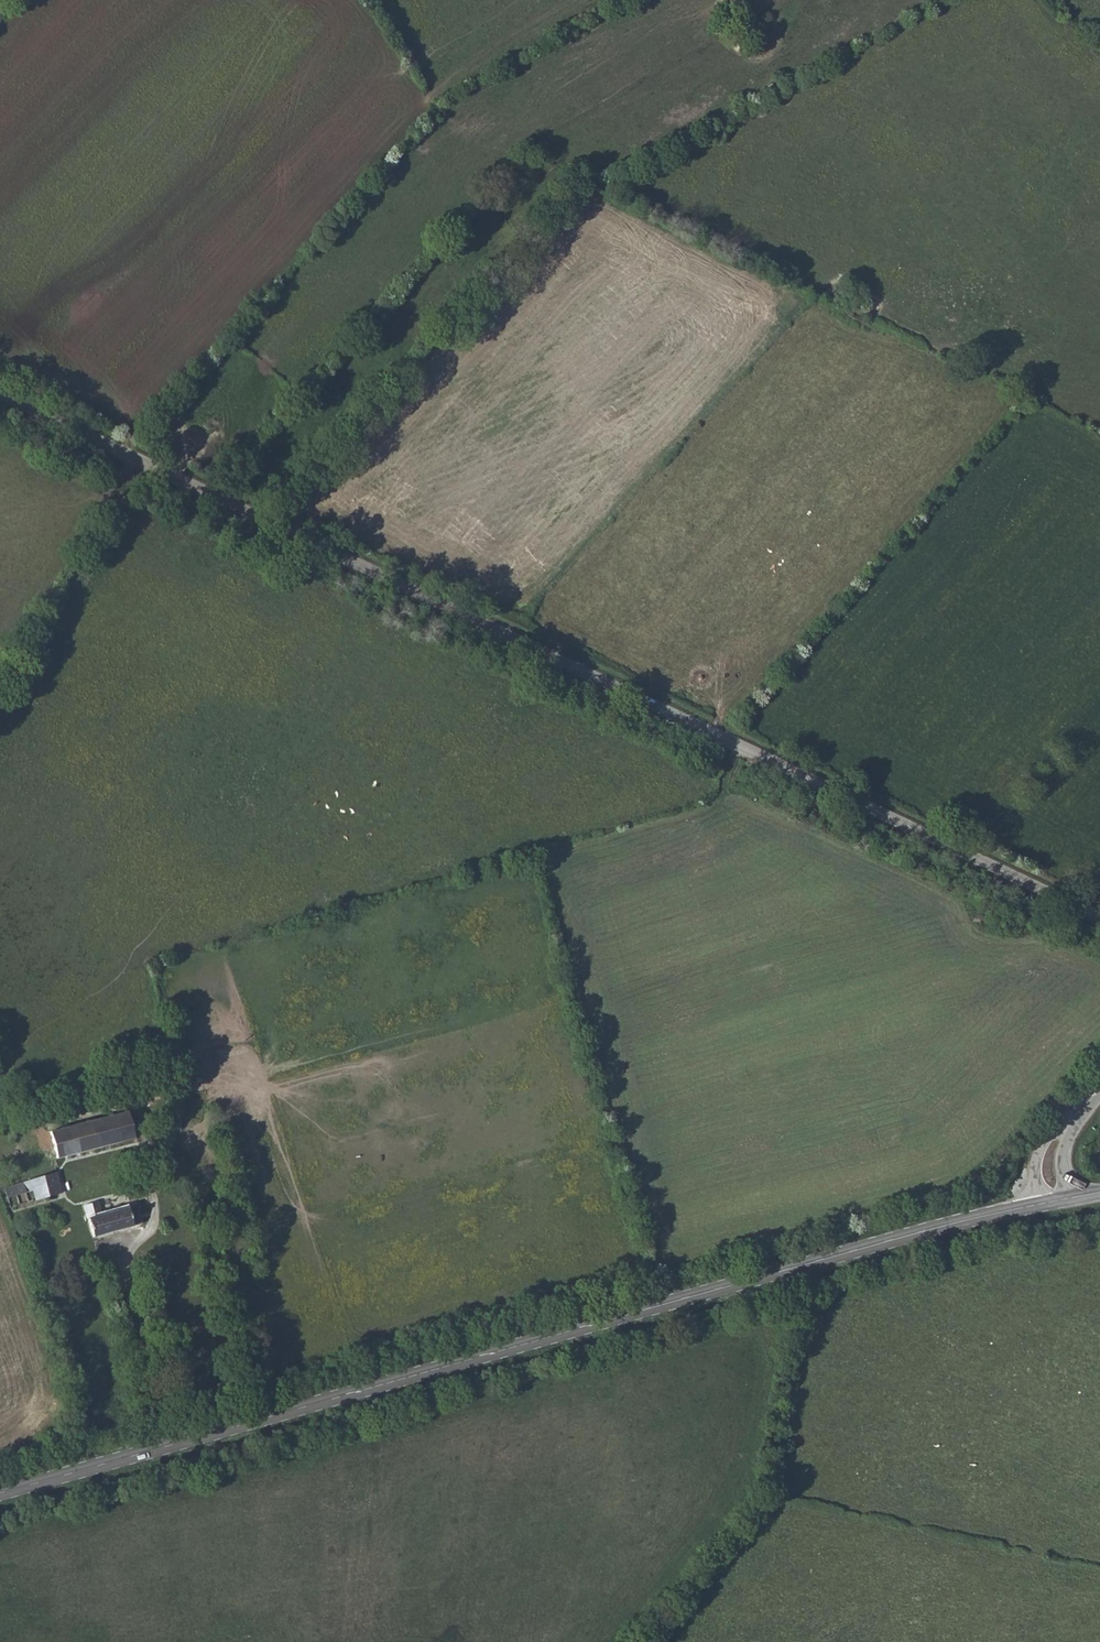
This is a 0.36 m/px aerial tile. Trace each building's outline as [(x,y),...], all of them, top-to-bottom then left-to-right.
[(133,1137),(127,1111),(50,1132),(57,1158),(133,1137)] [(62,1192),(56,1171),(3,1186),(7,1196),(32,1189),(35,1199),(62,1192)] [(31,1191),(7,1198),(9,1207),(34,1200),(31,1191)] [(92,1236),(141,1223),(136,1205),(100,1214),(97,1202),(84,1204),(92,1236)]
